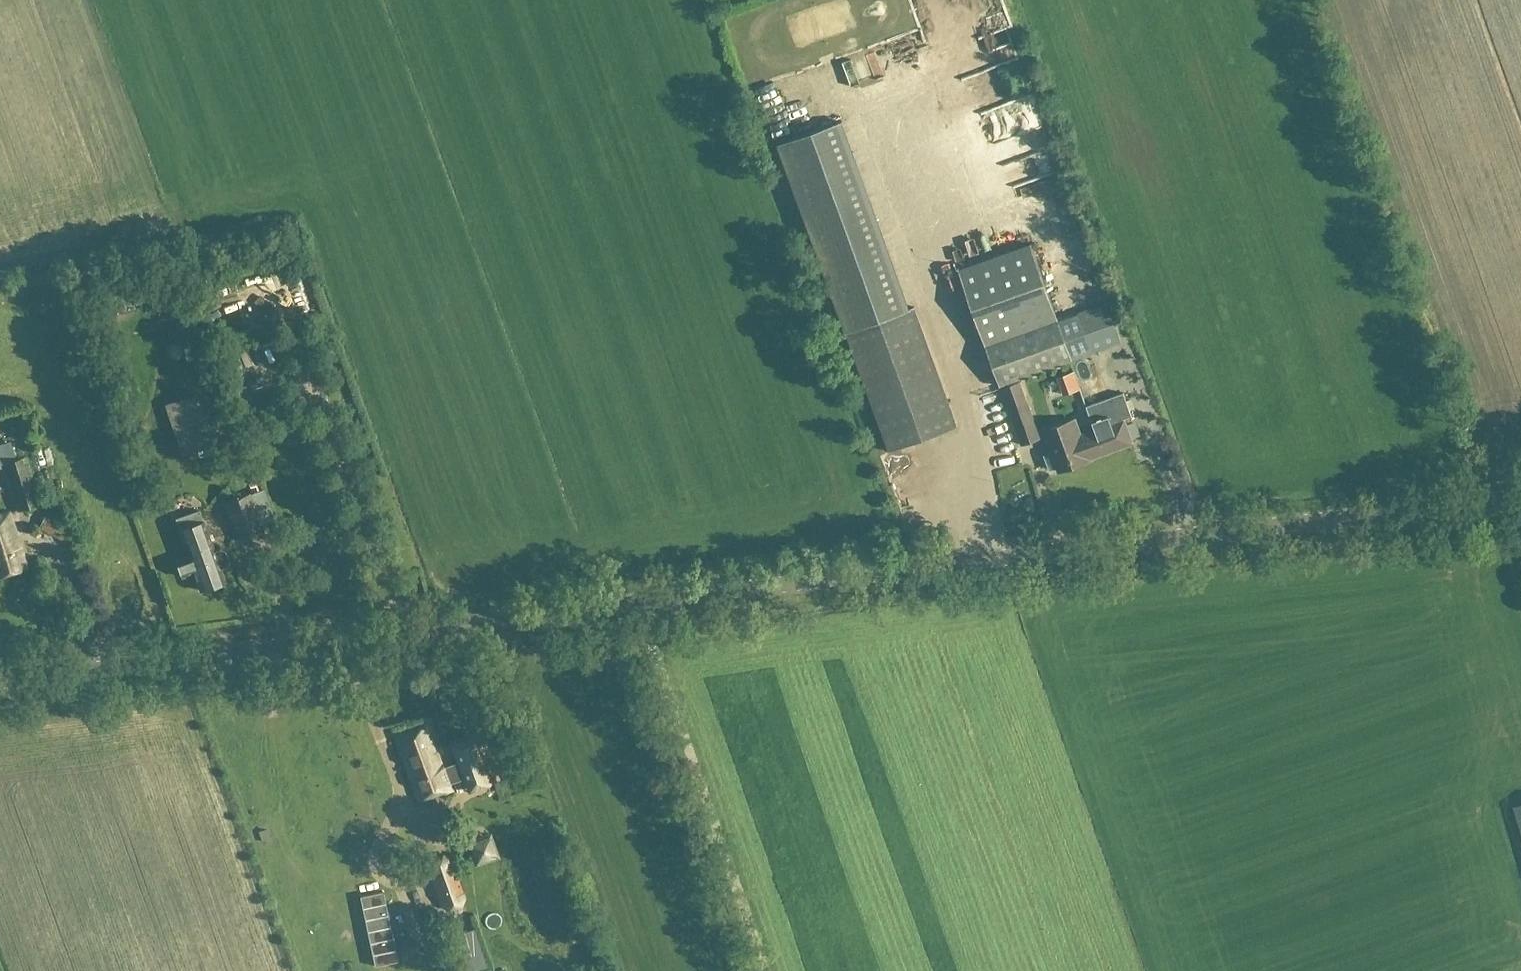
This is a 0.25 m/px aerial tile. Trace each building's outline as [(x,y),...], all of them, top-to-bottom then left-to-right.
[(1030,243),(956,269),(997,387),(1071,361),(1030,243)] [(1119,345),(1105,304),(1075,314),(1089,355),(1119,345)] [(842,334),(885,453),(955,427),(913,308),(908,310),(895,315),(842,334)] [(1057,395),(1074,388),(1070,379),(1053,386),(1057,395)] [(999,390),(1019,445),(1039,438),(1019,383),(999,390)] [(1041,432),(1046,446),(1048,445),(1057,472),(1088,461),(1088,459),(1131,443),(1123,420),(1131,417),(1122,393),(1085,407),(1093,431),(1079,436),(1074,420),(1041,432)] [(25,458),(0,465),(12,512),(38,505),(25,458)] [(247,494),(222,503),(236,540),(261,531),(247,494)] [(210,549),(210,548),(209,548),(199,522),(195,511),(171,519),(176,531),(175,531),(185,557),(172,562),(178,578),(192,573),(199,592),(224,582),(219,570),(225,568),(228,561),(224,550),(218,547),(211,550),(211,548),(210,549)] [(24,569),(7,514),(0,516),(0,577),(24,569)] [(37,530),(56,540),(65,524),(46,514),(37,530)] [(441,769),(435,753),(425,729),(394,741),(417,805),(449,793),(447,786),(461,780),(466,794),(499,782),(483,738),(472,742),(471,738),(447,745),(454,765),(441,769)] [(526,777),(534,785),(539,780),(532,772),(526,777)] [(1511,807),(1520,842),(1520,804),(1511,807)] [(257,833),(261,843),(269,840),(266,830),(257,833)] [(475,841),(478,859),(496,856),(493,838),(475,841)] [(426,869),(440,909),(447,913),(460,909),(463,901),(450,862),(442,856),(429,860),(426,869)] [(472,929),(448,937),(460,970),(472,970),(485,967),(472,929)] [(403,959),(417,954),(412,939),(397,945),(403,959)]
